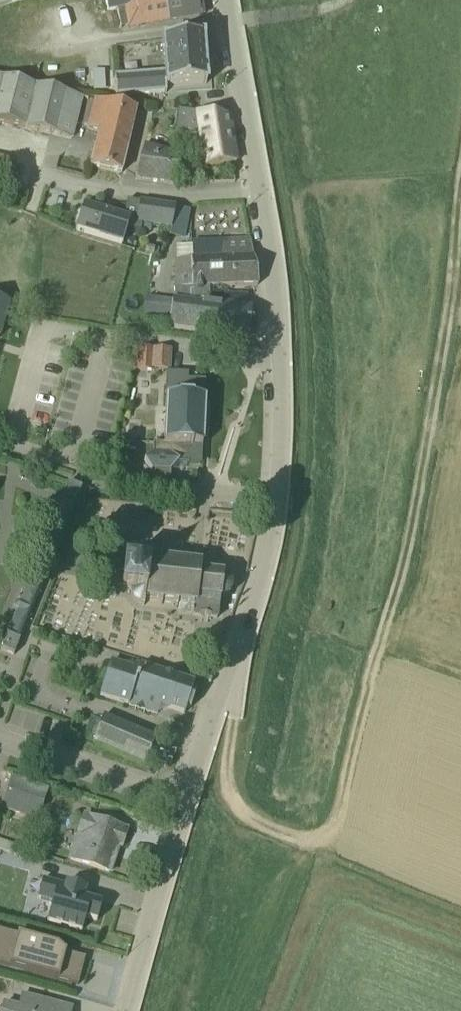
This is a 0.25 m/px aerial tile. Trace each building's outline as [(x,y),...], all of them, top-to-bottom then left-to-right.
[(105,21),(114,20),(117,37),(124,36),(124,38),(197,25),(195,12),(196,11),(194,0),(101,0),(105,21)] [(111,88),(113,107),(163,103),(164,97),(203,93),(199,47),(158,51),(160,85),(111,88)] [(70,149),(80,107),(0,88),(0,132),(70,149)] [(134,119),(91,109),(84,137),(96,140),(87,173),(119,182),(134,119)] [(233,171),(226,126),(175,119),(171,142),(185,144),(196,145),(201,176),(233,171)] [(179,162),(142,153),(132,189),(174,195),(179,162)] [(172,217),(172,214),(138,210),(137,212),(124,210),(121,227),(79,214),(72,240),(118,254),(123,239),(137,241),(139,236),(168,240),(167,247),(182,249),(187,220),(172,217)] [(233,214),(189,215),(190,238),(204,237),(205,247),(245,246),(245,233),(234,233),(233,214)] [(220,316),(207,314),(206,297),(255,295),(247,249),(190,252),(190,254),(173,254),(173,270),(170,271),(173,310),(169,311),(156,308),(158,294),(146,292),(139,332),(167,336),(167,337),(245,346),(249,317),(220,312),(220,316)] [(30,338),(10,332),(7,341),(27,346),(30,338)] [(150,358),(133,357),(131,380),(148,381),(150,358)] [(168,359),(150,358),(149,379),(167,380),(168,359)] [(176,473),(197,474),(200,392),(186,391),(185,385),(164,384),(159,453),(150,452),(149,489),(166,490),(168,479),(176,473)] [(65,492),(53,525),(49,525),(46,531),(49,536),(40,558),(30,563),(28,568),(26,574),(30,584),(21,605),(14,607),(10,616),(14,621),(0,652),(0,660),(12,664),(42,587),(47,585),(52,583),(54,578),(56,573),(54,568),(52,564),(79,498),(65,492)] [(117,599),(117,601),(126,602),(130,609),(132,612),(138,614),(141,615),(141,611),(176,615),(175,623),(206,627),(214,628),(217,608),(222,607),(225,605),(227,601),(228,597),(225,591),(219,587),(219,583),(207,581),(207,584),(197,583),(198,575),(146,569),(147,564),(142,564),(138,565),(134,569),(131,574),(114,572),(112,585),(111,598),(117,599)] [(187,717),(193,700),(189,698),(191,692),(137,674),(137,676),(131,674),(130,678),(126,677),(108,671),(97,703),(154,723),(157,715),(181,723),(184,716),(187,717)] [(90,727),(81,748),(143,773),(153,747),(101,727),(99,730),(90,727)] [(0,814),(0,817),(33,830),(45,799),(10,786),(0,814)] [(81,823),(65,867),(106,881),(115,855),(118,855),(123,840),(83,825),(84,824),(81,823)] [(0,849),(0,858),(22,866),(25,857),(0,849)] [(40,889),(35,907),(49,911),(44,930),(78,940),(82,927),(94,930),(98,912),(80,907),(82,898),(63,893),(62,895),(40,889)] [(74,994),(82,968),(63,963),(54,955),(0,941),(0,974),(74,994)]
